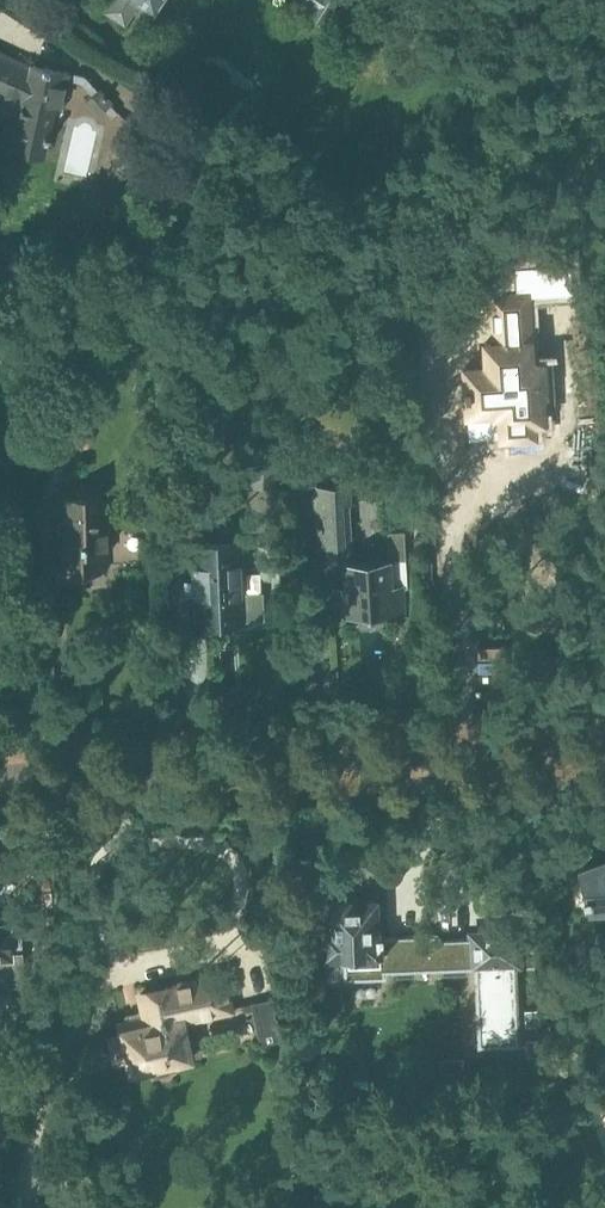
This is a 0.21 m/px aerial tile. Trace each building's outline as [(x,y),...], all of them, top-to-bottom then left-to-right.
[(104,9),(126,22),(140,0),(154,10),(160,0),(110,0),(104,9)] [(311,8),(308,14),(326,26),(343,0),(304,0),(303,2),(311,8)] [(23,102),(12,151),(45,158),(57,106),(64,107),(72,73),(14,59),(0,53),(0,91),(23,102)] [(86,101),(98,115),(114,102),(101,88),(86,101)] [(131,132),(123,164),(146,170),(154,137),(131,132)] [(494,339),(484,339),(486,378),(518,376),(520,395),(543,393),(542,379),(553,379),(551,355),(557,355),(555,332),(544,332),(542,269),(511,270),(512,315),(498,316),(499,338),(494,339)] [(49,447),(43,445),(33,481),(61,489),(78,426),(57,420),(49,447)] [(279,486),(279,444),(248,445),(249,486),(279,486)] [(352,504),(351,484),(315,485),(317,560),(352,558),(350,504),(352,504)] [(58,496),(58,512),(59,534),(57,538),(57,547),(60,552),(61,571),(98,570),(98,549),(112,548),(111,526),(98,526),(98,495),(58,496)] [(343,560),(344,585),(335,585),(336,612),(404,608),(403,586),(408,585),(406,558),(405,530),(389,531),(390,558),(343,560)] [(245,621),(242,541),(193,543),(197,623),(245,621)] [(587,904),(589,903),(591,910),(604,907),(604,863),(582,868),(587,896),(585,896),(586,897),(584,898),(585,903),(587,903),(587,904)] [(376,900),(315,903),(316,921),(324,921),(324,928),(321,928),(322,955),(345,954),(345,965),(346,978),(382,977),(382,971),(469,967),(468,937),(428,939),(428,934),(413,934),(383,935),(382,915),(376,915),(376,900)] [(1,979),(1,989),(15,988),(22,988),(21,953),(20,953),(12,954),(11,931),(11,921),(0,921),(0,979),(1,979)] [(521,928),(467,930),(468,937),(469,967),(469,969),(474,969),(478,1048),(521,1046),(517,968),(523,967),(521,928)] [(130,1073),(152,1068),(153,1071),(158,1074),(169,1072),(172,1067),(171,1064),(193,1059),(185,1021),(226,1011),(231,1010),(223,975),(141,994),(147,1018),(122,1026),(124,1034),(113,1038),(118,1064),(128,1062),(130,1073)] [(285,995),(252,1003),(259,1034),(261,1045),(283,1040),(280,1029),(278,1019),(289,1016),(285,995)]
